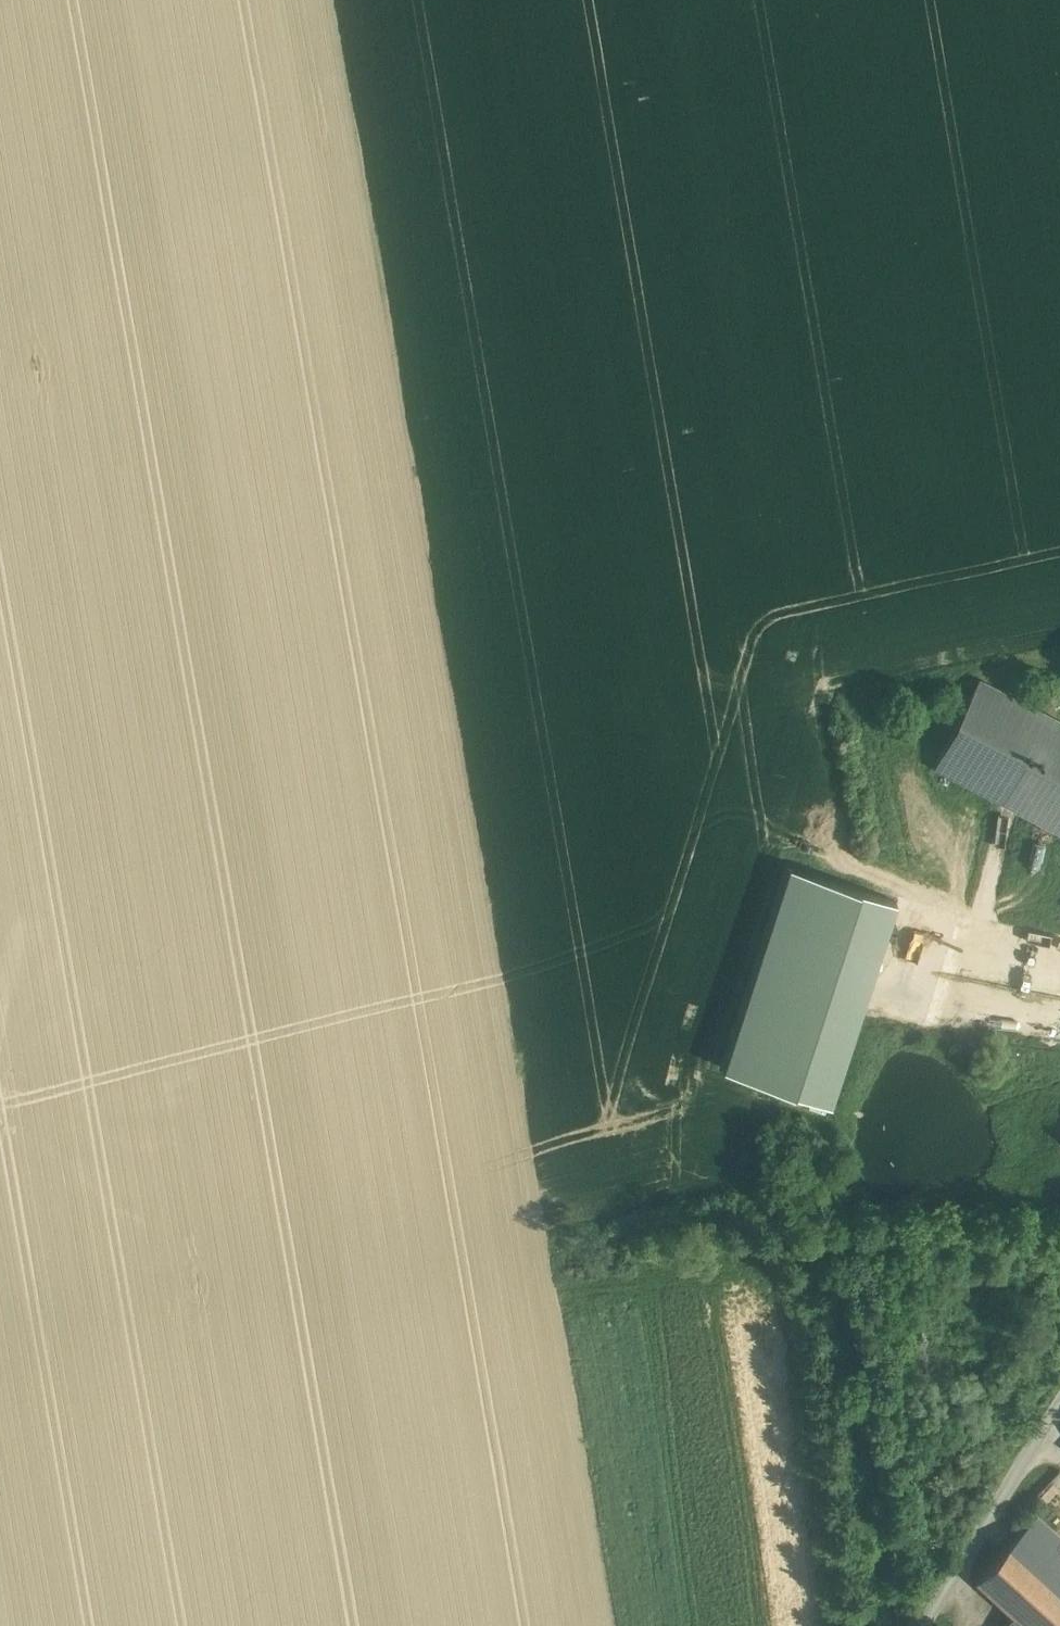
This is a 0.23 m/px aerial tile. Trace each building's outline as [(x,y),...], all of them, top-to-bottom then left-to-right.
[(978,682),(936,764),(1059,828),(1059,724),(978,682)] [(831,1103),(897,900),(791,865),(725,1068),(831,1103)] [(1047,1564),(1059,1550),(1059,1537),(1035,1515),(976,1582),(1014,1616),(1025,1625),(1059,1625),(1059,1576),(1047,1564)] [(1014,1616),(1005,1625),(1025,1625),(1014,1616)]
